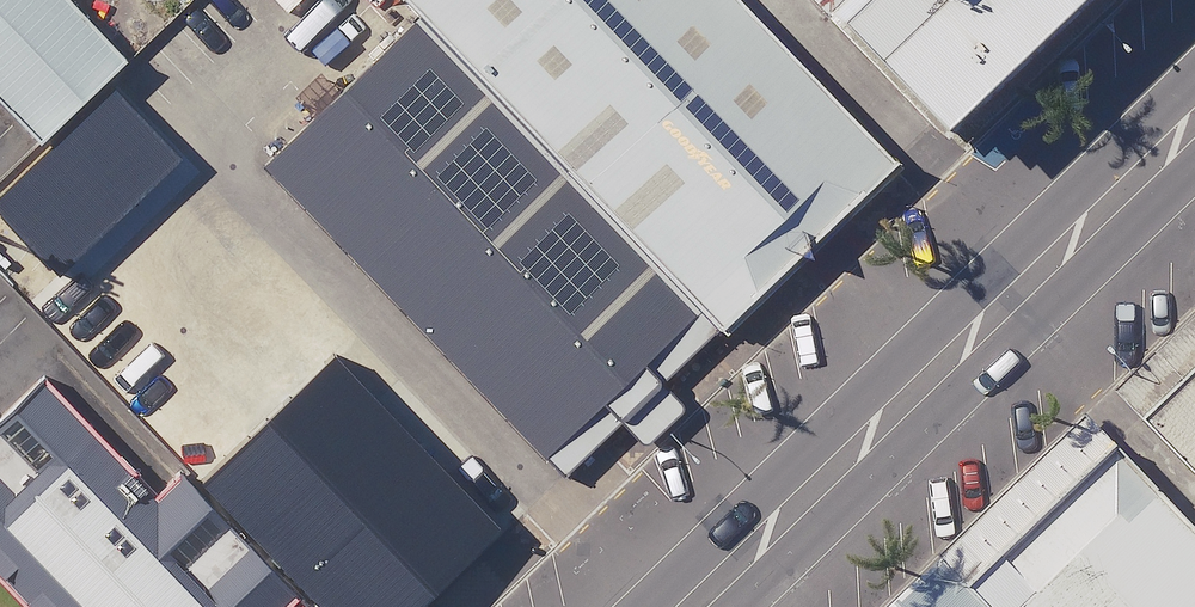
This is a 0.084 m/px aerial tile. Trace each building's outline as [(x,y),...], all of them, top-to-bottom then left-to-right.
[(345,25),(322,0),(176,0),(159,16),(112,60),(271,228),(495,467),(637,335),(345,25)] [(176,0),(144,0),(159,16),(176,0)] [(345,25),(372,0),(322,0),(345,25)] [(633,0),(372,0),(345,25),(655,354),(736,278),(652,189),(737,110),(633,0)] [(746,24),(714,54),(815,161),(988,0),(772,0),(746,24)] [(746,24),(772,0),(724,0),(746,24)] [(79,87),(0,3),(0,160),(79,87)] [(378,577),(495,467),(271,228),(153,338),(378,577)] [(1061,446),(1180,572),(1194,558),(1194,322),(1061,446)] [(0,398),(0,606),(248,606),(144,497),(117,522),(0,398)] [(1053,480),(920,604),(923,606),(1172,606),(1053,480)]
